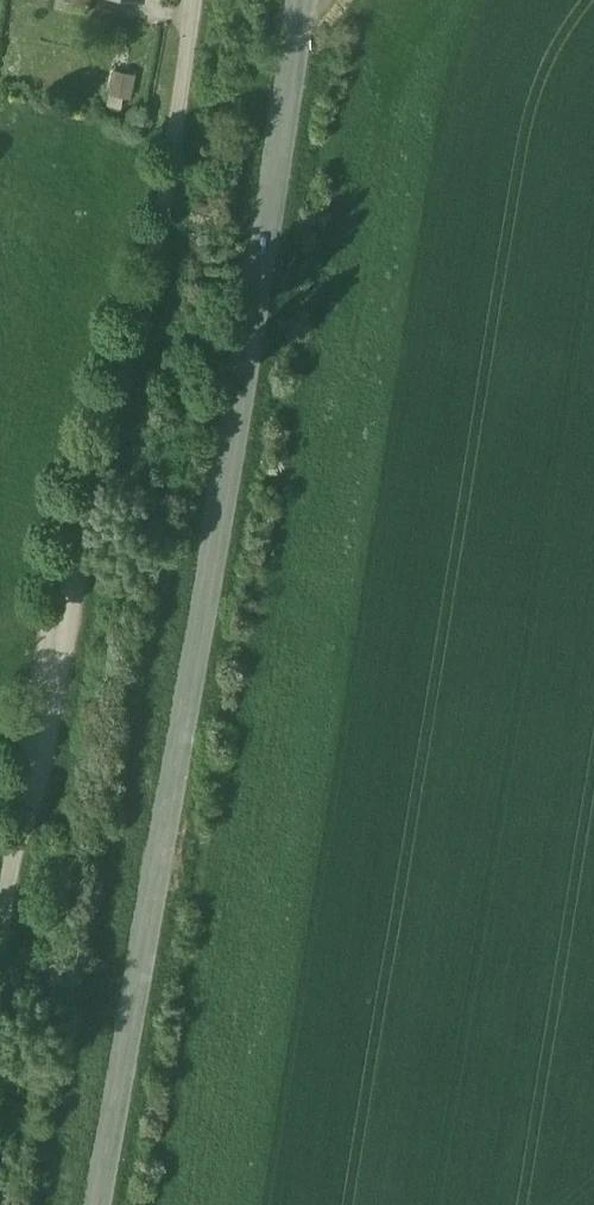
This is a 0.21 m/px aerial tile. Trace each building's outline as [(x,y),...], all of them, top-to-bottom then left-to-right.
[(129,104),(136,68),(114,64),(107,100),(129,104)]
